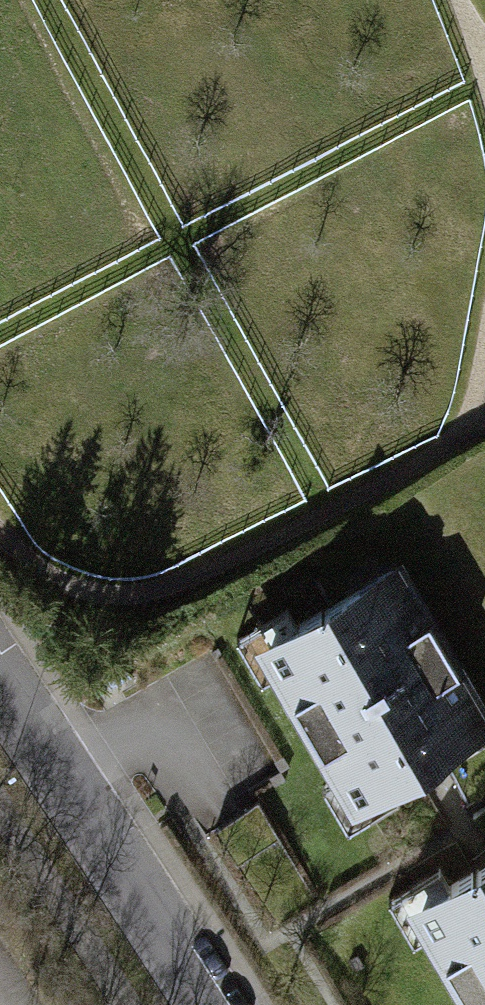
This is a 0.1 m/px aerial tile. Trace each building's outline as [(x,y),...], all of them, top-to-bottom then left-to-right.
[(390,561),(241,643),(335,813),(484,731),(390,561)] [(397,902),(452,1004),(484,1004),(484,856),(397,902)]
